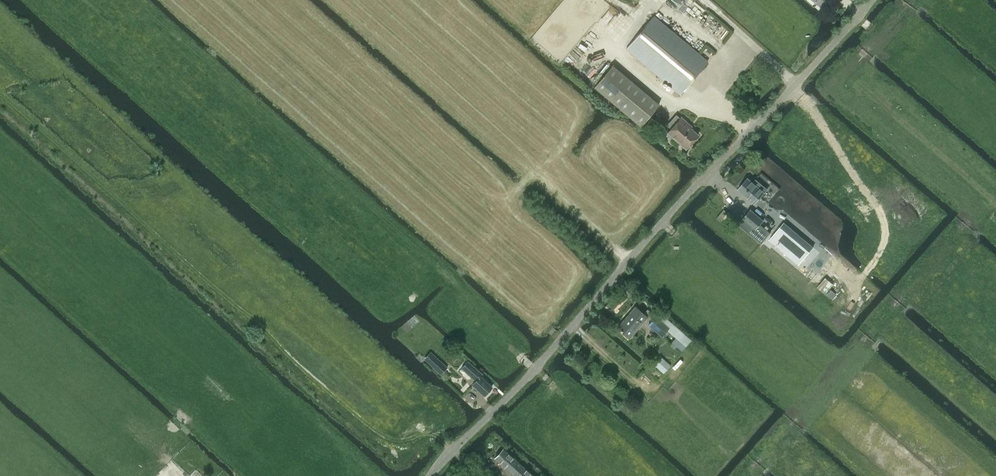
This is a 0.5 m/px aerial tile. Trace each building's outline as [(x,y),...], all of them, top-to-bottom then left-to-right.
[(707,62),(653,16),(626,48),(680,94),(707,62)] [(658,104),(611,65),(593,87),(640,126),(658,104)] [(668,133),(666,135),(671,140),(673,137),(685,148),(697,135),(685,124),(686,122),(680,117),(680,118),(676,114),(671,120),(675,123),(667,132),(668,133)] [(747,177),(738,188),(755,203),(756,202),(760,197),(764,192),(767,189),(756,178),(753,182),(747,177)] [(764,219),(750,209),(743,218),(756,229),(764,219)] [(805,264),(820,246),(790,222),(775,239),(805,264)] [(629,338),(647,317),(635,306),(617,328),(629,338)] [(656,316),(648,325),(661,336),(664,339),(669,333),(666,330),(667,330),(675,337),(681,330),(660,312),(656,316)] [(431,362),(429,364),(435,369),(437,367),(443,372),(447,367),(435,357),(431,362)] [(654,365),(663,373),(670,365),(661,357),(654,365)] [(461,368),(476,380),(472,384),(484,395),(492,387),(480,376),(482,373),(468,361),(461,368)] [(530,473),(503,449),(495,458),(515,475),(533,475),(530,473)]
